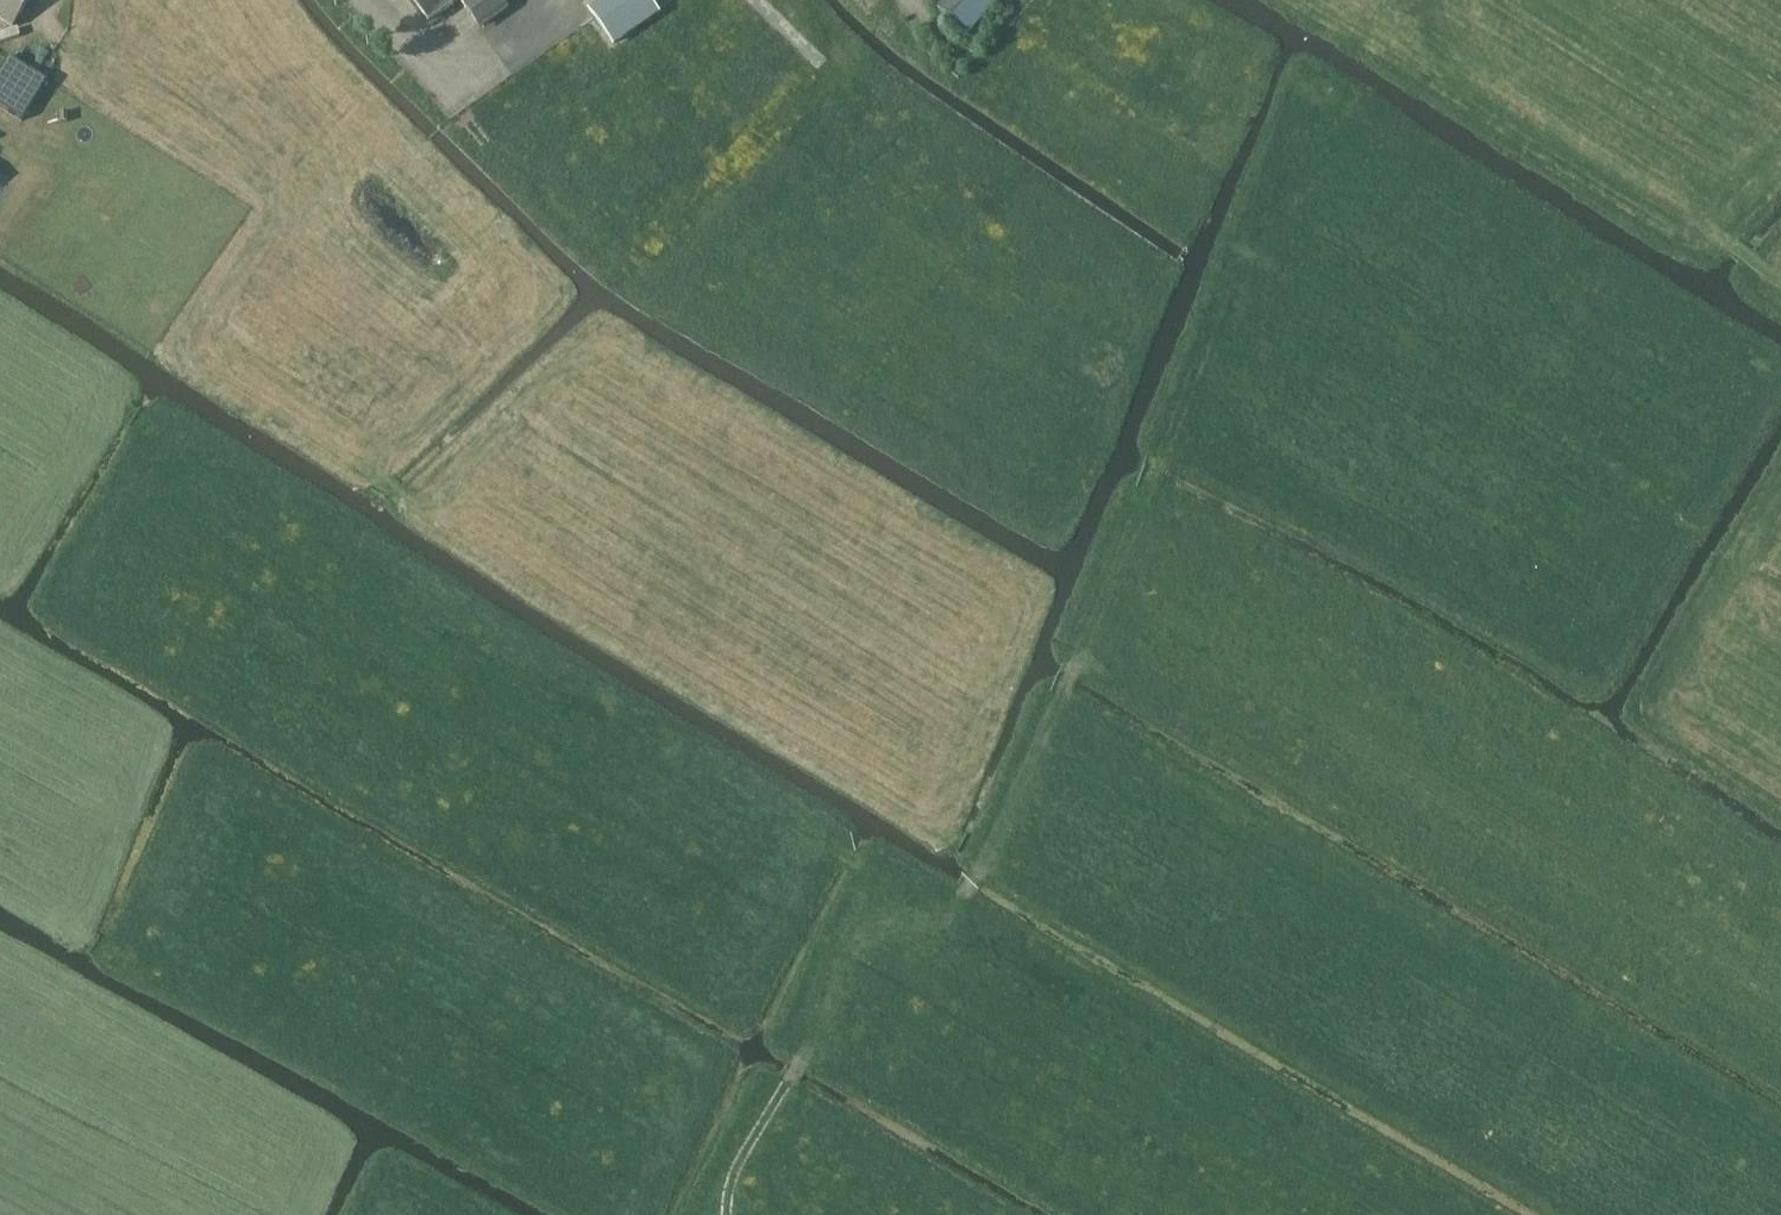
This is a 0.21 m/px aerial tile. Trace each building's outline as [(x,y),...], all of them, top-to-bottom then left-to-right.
[(14,25),(29,0),(0,0),(0,17),(14,25)] [(428,23),(460,1),(479,28),(508,7),(503,0),(412,0),(428,23)] [(613,43),(658,12),(650,0),(608,0),(591,12),(613,43)] [(937,9),(968,35),(997,0),(944,0),(937,9)] [(20,118),(19,119),(22,121),(23,118),(33,102),(33,103),(46,82),(7,58),(6,60),(7,61),(0,72),(0,105),(20,118)]
